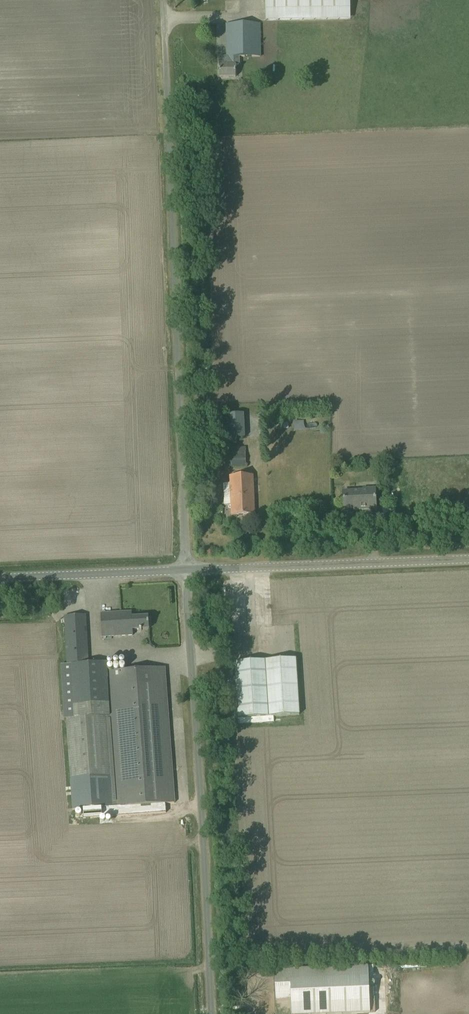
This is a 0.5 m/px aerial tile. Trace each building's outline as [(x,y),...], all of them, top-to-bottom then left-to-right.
[(266,21),(350,19),(350,0),(265,0),(266,21)] [(220,65),(219,65),(220,77),(235,77),(235,65),(240,65),(240,57),(260,57),(260,24),(226,24),(226,56),(219,56),(220,65)] [(227,414),(228,438),(245,437),(243,414),(227,414)] [(231,448),(231,466),(246,466),(245,448),(231,448)] [(230,476),(231,515),(254,515),(253,475),(230,476)] [(362,490),(343,491),(343,499),(344,509),(357,508),(357,510),(376,509),(375,487),(362,487),(362,490)] [(389,507),(383,507),(383,521),(396,521),(395,519),(395,507),(389,507)] [(120,636),(120,643),(133,642),(133,630),(149,629),(148,616),(132,617),(131,612),(101,614),(102,637),(120,636)] [(175,803),(165,667),(107,671),(106,662),(88,663),(86,615),(65,616),(67,664),(57,665),(58,697),(64,721),(70,780),(109,777),(111,807),(175,803)] [(235,662),(238,719),(299,715),(296,658),(235,662)] [(276,1001),(291,1000),(292,1013),(334,1013),(369,1013),(367,966),(275,969),(276,1001)]
